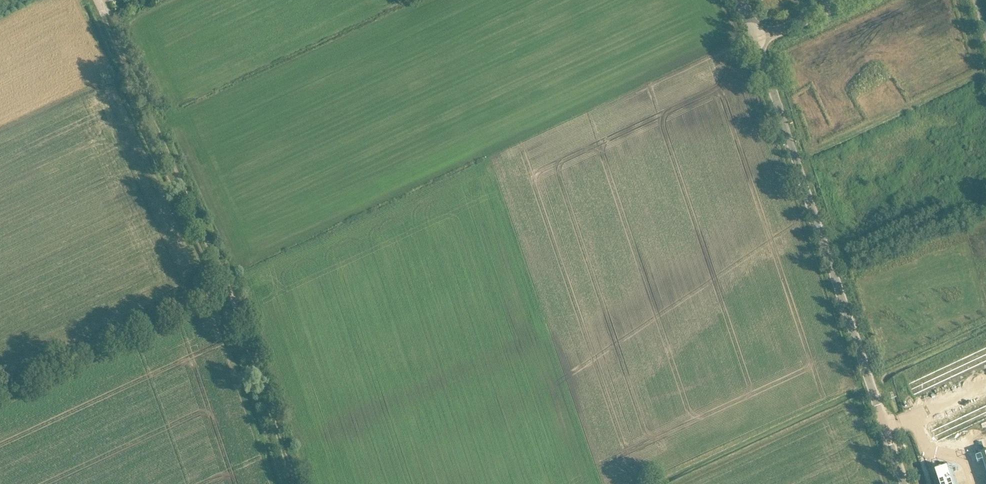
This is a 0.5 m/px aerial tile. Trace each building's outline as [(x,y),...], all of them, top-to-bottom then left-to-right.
[(940,483),(953,483),(948,469),(936,472),(940,483)]
